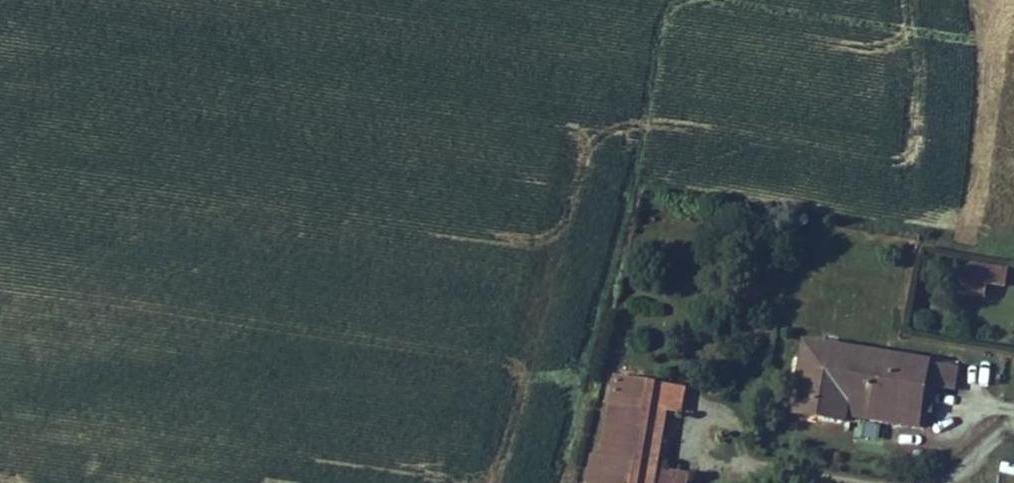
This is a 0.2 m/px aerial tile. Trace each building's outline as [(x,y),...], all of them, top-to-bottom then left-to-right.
[(1004,286),(1006,271),(966,265),(962,294),(984,297),(986,284),(1004,286)] [(805,342),(795,412),(843,419),(844,413),(845,406),(920,416),(921,411),(924,384),(935,385),(954,388),(957,367),(805,342)] [(614,397),(651,403),(655,384),(618,378),(614,397)] [(679,408),(683,388),(655,384),(651,403),(667,406),(679,408)] [(935,385),(924,384),(921,411),(931,412),(935,385)] [(651,403),(614,397),(603,458),(593,456),(588,482),(637,482),(651,403)] [(637,482),(653,482),(667,406),(651,403),(637,482)] [(845,406),(844,413),(918,425),(920,416),(845,406)] [(859,423),(857,452),(876,453),(878,424),(859,423)]
